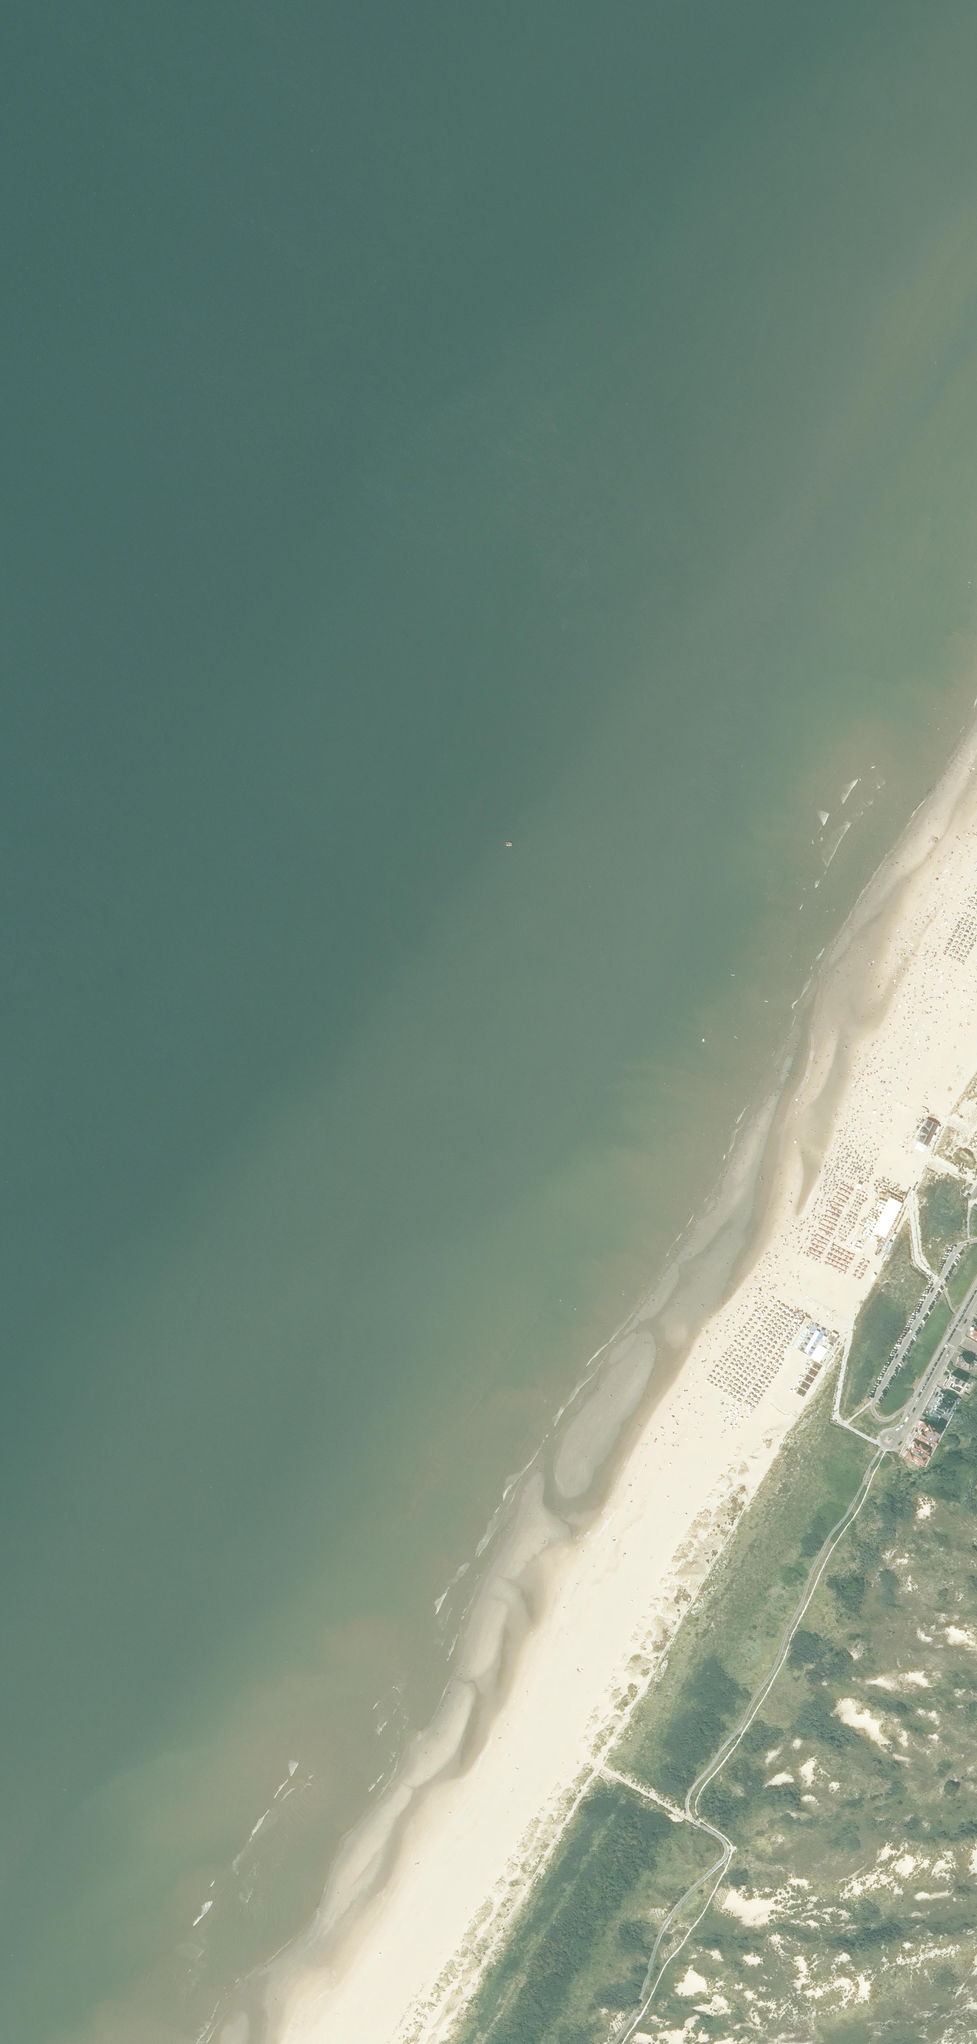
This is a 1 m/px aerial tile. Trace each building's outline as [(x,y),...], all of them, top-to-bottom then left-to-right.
[(921,1131),(917,1139),(923,1143),(923,1144),(926,1145),(936,1125),(926,1120),(922,1128),(921,1128),(920,1131),(921,1131)] [(902,1203),(888,1196),(870,1231),(884,1237),(902,1203)] [(831,1353),(822,1348),(815,1361),(823,1366),(831,1353)] [(972,1359),(971,1361),(969,1360),(970,1358),(965,1355),(964,1357),(960,1355),(959,1356),(958,1356),(957,1359),(957,1360),(955,1364),(959,1367),(960,1365),(967,1369),(969,1366),(972,1368),(976,1361),(972,1359)] [(816,1376),(809,1371),(807,1376),(813,1380),(816,1376)] [(945,1384),(950,1387),(949,1389),(955,1393),(956,1391),(959,1392),(964,1381),(966,1383),(970,1384),(971,1381),(964,1377),(962,1380),(951,1374),(945,1384)] [(813,1382),(806,1378),(803,1382),(810,1387),(813,1382)] [(808,1390),(801,1385),(798,1390),(805,1394),(808,1390)] [(942,1393),(939,1397),(935,1406),(934,1409),(941,1413),(943,1411),(944,1411),(947,1412),(953,1400),(949,1397),(950,1395),(945,1392),(944,1395),(942,1393)] [(798,1405),(792,1402),(789,1406),(795,1410),(798,1405)] [(943,1418),(939,1416),(936,1423),(942,1426),(945,1419),(943,1418)] [(926,1423),(922,1421),(920,1425),(919,1427),(920,1428),(919,1430),(917,1429),(916,1431),(915,1431),(913,1433),(915,1434),(914,1435),(914,1436),(912,1440),(911,1441),(910,1440),(908,1443),(910,1444),(908,1446),(906,1450),(904,1453),(911,1457),(911,1458),(919,1462),(929,1444),(937,1429),(933,1427),(926,1423)]
